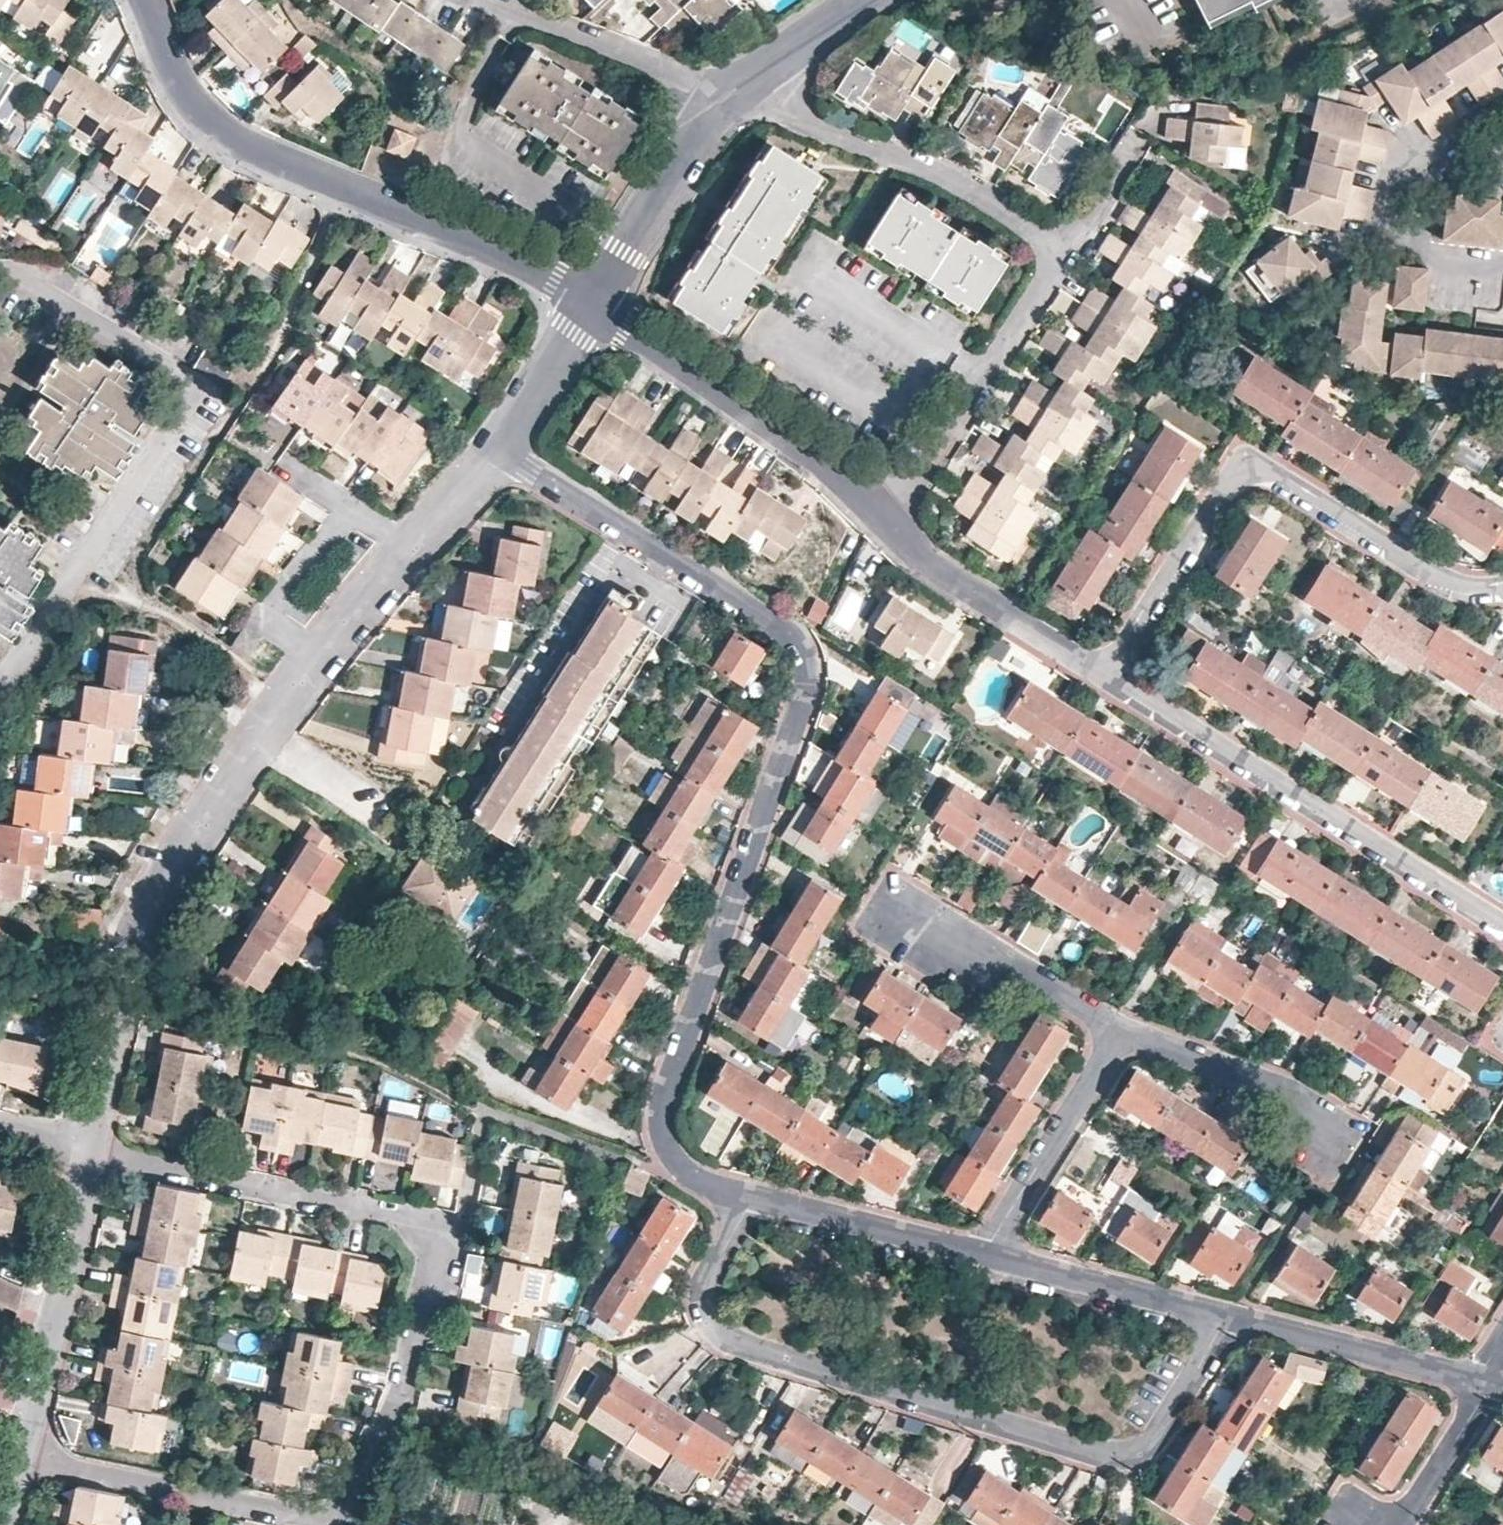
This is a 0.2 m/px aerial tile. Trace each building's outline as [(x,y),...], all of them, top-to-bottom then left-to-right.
[(24,6),(18,17),(32,27),(40,15),(53,24),(46,35),(58,43),(75,17),(63,8),(68,0),(28,0),(24,6)] [(220,0),(208,0),(203,4),(209,11),(220,0)] [(261,19),(248,6),(253,0),(220,0),(209,11),(208,19),(213,24),(209,29),(215,35),(212,38),(219,45),(224,51),(226,53),(259,20),(261,19)] [(257,0),(253,0),(248,6),(261,19),(268,11),(257,0)] [(350,9),(356,0),(337,0),(350,9)] [(350,9),(365,20),(379,0),(356,0),(350,9)] [(365,20),(381,31),(384,27),(398,7),(390,1),(390,0),(379,0),(365,20)] [(660,28),(665,24),(690,0),(668,0),(660,8),(651,17),(660,28)] [(660,8),(668,0),(653,0),(660,8)] [(665,24),(675,33),(687,23),(695,15),(702,23),(709,30),(716,38),(740,15),(734,8),(727,0),(690,0),(665,24)] [(1208,24),(1251,3),(1254,10),(1273,0),(1196,0),(1208,24)] [(384,27),(400,38),(420,9),(412,3),(409,7),(401,2),(398,7),(384,27)] [(738,4),(734,8),(740,15),(745,12),(738,4)] [(1482,21),(1502,54),(1502,8),(1482,21)] [(420,9),(400,38),(415,48),(432,24),(425,19),(428,14),(420,9)] [(280,23),(268,11),(261,19),(272,30),(280,23)] [(432,24),(435,19),(428,14),(425,19),(432,24)] [(695,15),(687,23),(694,31),(702,23),(695,15)] [(272,30),(261,19),(259,20),(226,53),(232,59),(235,63),(239,59),(245,66),(250,62),(256,70),(265,70),(288,46),(272,30)] [(442,24),(435,19),(432,24),(439,28),(442,24)] [(1482,21),(1457,37),(1495,96),(1502,91),(1502,77),(1496,67),(1492,66),(1494,61),(1497,62),(1502,58),(1502,54),(1482,21)] [(432,24),(415,48),(432,60),(451,31),(442,24),(439,28),(432,24)] [(215,35),(209,29),(206,32),(212,38),(215,35)] [(712,41),(716,38),(709,30),(705,34),(712,41)] [(451,31),(432,60),(447,71),(465,46),(458,41),(460,37),(451,31)] [(311,39),(308,37),(307,36),(304,34),(292,48),(303,58),(307,55),(318,44),(311,39)] [(468,41),(460,37),(458,41),(465,46),(468,41)] [(1495,96),(1457,37),(1431,54),(1455,90),(1461,86),(1461,82),(1467,82),(1467,86),(1480,106),(1495,96)] [(311,60),(324,47),(318,44),(307,55),(311,60)] [(536,46),(532,53),(549,64),(552,60),(553,57),(536,46)] [(903,51),(900,55),(923,70),(933,55),(945,62),(948,57),(932,47),(922,62),(903,51)] [(923,70),(900,55),(889,48),(873,74),(857,66),(838,93),(866,109),(869,103),(894,116),(901,105),(909,92),(918,98),(910,110),(903,120),(915,127),(953,67),(945,62),(933,55),(923,70)] [(549,64),(532,53),(501,101),(519,112),(516,117),(531,126),(534,122),(549,132),(561,139),(580,152),(578,155),(591,164),(594,160),(610,170),(640,121),(623,111),(626,107),(612,99),(610,103),(593,91),(580,84),(564,73),(566,70),(552,60),(549,64)] [(1455,90),(1431,54),(1406,70),(1417,88),(1418,88),(1445,130),(1458,121),(1445,101),(1441,99),(1444,94),(1447,95),(1455,90)] [(11,65),(0,58),(0,84),(11,65)] [(245,66),(239,59),(235,63),(241,69),(245,66)] [(81,67),(73,62),(67,73),(55,92),(56,92),(69,101),(61,115),(78,126),(106,82),(97,77),(88,72),(85,77),(78,72),(81,67)] [(290,71),(268,93),(274,100),(281,107),(288,100),(298,111),(303,108),(310,115),(315,111),(319,116),(326,116),(345,97),(345,92),(332,77),(335,74),(324,62),(302,83),(290,71)] [(1404,124),(1412,118),(1412,114),(1419,114),(1419,118),(1432,139),(1445,130),(1418,88),(1417,88),(1406,70),(1400,62),(1375,79),(1388,99),(1404,124)] [(88,72),(81,67),(78,72),(85,77),(88,72)] [(568,67),(566,70),(564,73),(580,84),(584,77),(568,67)] [(1369,96),(1322,84),(1317,100),(1366,113),(1388,99),(1375,79),(1362,87),(1369,96)] [(106,82),(78,126),(95,137),(104,123),(117,132),(126,117),(135,102),(129,98),(125,103),(119,98),(122,93),(115,88),(106,82)] [(597,85),(593,91),(610,103),(612,99),(614,96),(597,85)] [(1009,161),(1040,111),(1032,106),(1019,97),(1012,108),(1007,105),(990,94),(983,89),(959,127),(966,132),(979,140),(988,146),(991,142),(999,128),(1006,133),(998,147),(991,158),(1005,167),(1009,161)] [(990,94),(1007,105),(1009,100),(993,90),(990,94)] [(69,101),(56,92),(45,110),(59,120),(61,115),(69,101)] [(909,92),(901,105),(910,110),(918,98),(909,92)] [(129,98),(122,93),(119,98),(125,103),(129,98)] [(1019,97),(1032,106),(1035,101),(1023,93),(1019,97)] [(1366,113),(1317,100),(1310,128),(1318,130),(1386,147),(1390,131),(1367,125),(1364,127),(1361,123),(1364,121),(1366,113)] [(519,112),(501,101),(497,108),(514,119),(516,117),(519,112)] [(1047,101),(1040,111),(1009,161),(1022,169),(1029,159),(1037,146),(1044,151),(1036,164),(1028,176),(1037,181),(1050,190),(1057,194),(1086,149),(1079,144),(1062,134),(1057,130),(1067,114),(1057,107),(1047,101)] [(145,109),(135,102),(126,117),(117,132),(108,145),(122,153),(114,165),(133,177),(150,151),(158,137),(142,127),(151,112),(145,109)] [(1060,102),(1057,107),(1067,114),(1070,109),(1060,102)] [(628,104),(626,107),(623,111),(640,121),(644,115),(628,104)] [(305,119),(310,115),(303,108),(298,111),(305,119)] [(1168,122),(1165,143),(1183,146),(1184,139),(1193,140),(1190,161),(1223,166),(1224,152),(1238,153),(1240,131),(1227,129),(1230,114),(1197,109),(1195,125),(1168,122)] [(442,114),(439,113),(433,130),(437,132),(442,114)] [(545,138),(549,132),(534,122),(531,126),(529,129),(545,138)] [(418,137),(397,128),(388,149),(409,158),(418,137)] [(991,142),(998,147),(1006,133),(999,128),(991,142)] [(1065,129),(1062,134),(1079,144),(1082,139),(1065,129)] [(1386,147),(1318,130),(1311,159),(1353,169),(1354,162),(1352,159),(1357,155),(1359,158),(1383,165),(1386,147)] [(979,140),(966,132),(963,136),(976,144),(979,140)] [(762,161),(775,142),(768,137),(755,156),(758,158),(762,161)] [(576,158),(578,155),(580,152),(561,139),(557,147),(576,158)] [(823,172),(775,142),(762,161),(758,158),(749,171),(753,175),(732,209),(726,206),(718,219),(723,222),(711,241),(704,253),(694,269),(689,266),(680,281),(684,284),(673,300),(723,332),(733,316),(737,318),(747,303),(743,301),(753,284),(761,273),(772,254),(775,256),(784,243),(780,240),(802,206),(806,209),(815,194),(810,191),(823,172)] [(1489,145),(1479,153),(1501,180),(1502,178),(1502,163),(1489,145)] [(1037,146),(1029,159),(1036,164),(1044,151),(1037,146)] [(150,151),(133,177),(146,186),(138,200),(154,210),(177,175),(180,171),(172,166),(163,160),(161,165),(152,161),(156,155),(150,151)] [(163,160),(156,155),(152,161),(161,165),(163,160)] [(1311,159),(1303,188),(1370,206),(1374,191),(1352,185),(1349,187),(1346,184),(1350,182),(1353,169),(1311,159)] [(605,176),(610,170),(594,160),(591,164),(590,165),(605,176)] [(724,204),(726,206),(732,209),(753,175),(749,171),(746,170),(724,204)] [(831,177),(823,172),(810,191),(815,194),(819,196),(831,177)] [(177,175),(154,210),(151,216),(168,226),(176,215),(190,224),(209,195),(199,189),(195,195),(190,191),(193,185),(188,182),(177,175)] [(1220,193),(1192,176),(1184,188),(1172,181),(1163,195),(1169,198),(1165,205),(1158,201),(1152,213),(1192,238),(1220,193)] [(1047,193),(1050,190),(1037,181),(1035,184),(1047,193)] [(199,189),(193,185),(190,191),(195,195),(199,189)] [(901,185),(896,191),(913,202),(915,199),(917,195),(901,185)] [(1303,188),(1294,186),(1286,216),(1338,229),(1341,218),(1338,215),(1343,211),(1345,215),(1367,220),(1370,206),(1303,188)] [(896,191),(866,240),(881,251),(880,255),(893,265),(897,261),(914,271),(926,279),(943,289),(941,294),(955,303),(957,298),(976,309),(1007,260),(990,249),(991,246),(976,236),(974,240),(958,230),(944,222),(928,212),(931,208),(915,199),(913,202),(896,191)] [(1459,192),(1458,207),(1450,206),(1446,238),(1502,245),(1502,213),(1502,206),(1502,198),(1459,192)] [(190,224),(183,235),(201,248),(209,236),(221,244),(228,232),(240,214),(230,209),(227,214),(220,209),(223,204),(216,200),(209,195),(190,224)] [(0,198),(0,216),(4,219),(13,206),(0,198)] [(1180,256),(1192,238),(1152,213),(1128,198),(1117,217),(1132,226),(1137,221),(1143,224),(1131,243),(1160,261),(1169,249),(1180,256)] [(230,209),(223,204),(220,209),(227,214),(230,209)] [(235,255),(251,265),(254,260),(277,223),(267,217),(260,213),(256,219),(250,214),(253,209),(247,204),(240,214),(228,232),(243,243),(235,255)] [(933,205),(931,208),(928,212),(944,222),(949,214),(933,205)] [(809,211),(806,209),(802,206),(780,240),(784,243),(788,246),(809,211)] [(260,213),(253,209),(250,214),(256,219),(260,213)] [(704,236),(711,241),(723,222),(718,219),(716,217),(704,236)] [(287,222),(281,218),(277,223),(254,260),(274,273),(283,259),(294,266),(312,238),(305,233),(302,238),(296,234),(298,229),(287,222)] [(962,223),(958,230),(974,240),(976,236),(978,232),(962,223)] [(37,226),(31,236),(44,245),(50,235),(37,226)] [(302,238),(305,233),(298,229),(296,234),(302,238)] [(1160,286),(1172,267),(1160,261),(1131,243),(1108,229),(1097,248),(1112,258),(1116,252),(1124,257),(1111,274),(1124,282),(1141,293),(1149,279),(1160,286)] [(44,245),(59,254),(65,244),(50,235),(44,245)] [(1310,287),(1333,269),(1322,256),(1316,260),(1311,264),(1302,253),(1288,235),(1257,259),(1282,291),(1300,275),(1310,287)] [(881,251),(866,240),(861,247),(877,257),(880,255),(881,251)] [(993,243),(991,246),(990,249),(1007,260),(1011,253),(993,243)] [(686,263),(689,266),(694,269),(704,253),(696,248),(686,263)] [(1307,248),(1302,253),(1311,264),(1316,260),(1307,248)] [(323,314),(340,325),(351,309),(368,281),(379,264),(371,259),(363,254),(352,269),(358,272),(354,280),(347,275),(334,267),(316,295),(329,304),(323,314)] [(779,258),(775,256),(772,254),(761,273),(767,277),(779,258)] [(909,278),(914,271),(897,261),(893,265),(893,267),(909,278)] [(1410,300),(1409,306),(1426,309),(1432,266),(1401,262),(1398,281),(1357,276),(1353,305),(1344,303),(1340,335),(1344,335),(1341,357),(1358,359),(1357,367),(1387,371),(1390,352),(1386,351),(1388,339),(1384,338),(1378,338),(1380,323),(1386,324),(1389,297),(1396,298),(1410,300)] [(99,268),(94,276),(107,284),(112,276),(99,268)] [(356,328),(373,340),(384,323),(402,295),(413,278),(405,273),(397,268),(386,282),(391,286),(387,294),(380,289),(368,281),(351,309),(363,318),(356,328)] [(352,269),(347,275),(354,280),(358,272),(352,269)] [(112,276),(107,284),(122,293),(126,285),(112,276)] [(666,294),(673,300),(684,284),(680,281),(677,279),(666,294)] [(938,296),(941,294),(943,289),(926,279),(922,285),(938,296)] [(1081,299),(1143,338),(1154,321),(1144,315),(1153,300),(1141,293),(1124,282),(1112,301),(1105,296),(1108,291),(1092,281),(1081,299)] [(386,282),(380,289),(387,294),(391,286),(386,282)] [(390,345),(408,357),(420,338),(437,311),(448,294),(437,287),(431,283),(421,298),(428,302),(423,309),(416,304),(402,295),(384,323),(399,333),(390,345)] [(759,289),(753,284),(743,301),(747,303),(749,305),(759,289)] [(421,298),(416,304),(423,309),(428,302),(421,298)] [(425,359),(442,371),(481,308),(472,302),(466,298),(456,313),(461,317),(457,324),(450,320),(437,311),(420,338),(433,347),(425,359)] [(971,316),(976,309),(957,298),(955,303),(953,305),(971,316)] [(1395,305),(1409,306),(1410,300),(1396,298),(1395,305)] [(1083,346),(1111,364),(1121,349),(1131,356),(1143,338),(1081,299),(1070,317),(1085,327),(1089,321),(1096,326),(1083,346)] [(481,308),(442,371),(459,382),(468,370),(481,378),(498,351),(485,342),(481,339),(485,331),(490,335),(499,320),(489,313),(481,308)] [(456,313),(450,320),(457,324),(461,317),(456,313)] [(740,321),(737,318),(733,316),(723,332),(729,337),(740,321)] [(1099,383),(1111,364),(1083,346),(1048,325),(1037,342),(1052,353),(1056,347),(1063,351),(1050,369),(1064,378),(1079,388),(1087,375),(1099,383)] [(1430,326),(1430,334),(1443,336),(1444,327),(1430,326)] [(1398,337),(1393,372),(1423,376),(1425,367),(1502,379),(1502,336),(1502,344),(1472,339),(1473,331),(1444,327),(1443,336),(1430,334),(1414,331),(1413,339),(1398,337)] [(1398,330),(1398,337),(1413,339),(1414,331),(1398,330)] [(481,339),(485,342),(490,335),(485,331),(481,339)] [(1502,336),(1473,331),(1472,339),(1502,344),(1502,336)] [(239,361),(209,344),(198,363),(227,379),(239,361)] [(94,359),(88,356),(82,364),(58,349),(52,359),(57,362),(53,369),(47,366),(41,375),(47,379),(43,385),(61,398),(59,402),(46,393),(34,411),(39,415),(35,421),(44,427),(30,448),(40,455),(44,450),(51,454),(48,460),(56,466),(60,460),(69,466),(71,463),(85,472),(89,466),(96,469),(100,463),(123,478),(129,467),(124,463),(128,456),(134,460),(139,450),(134,446),(137,440),(120,431),(125,423),(139,431),(149,415),(143,411),(148,403),(140,398),(152,376),(144,371),(140,379),(133,374),(137,367),(125,359),(119,368),(113,364),(98,354),(94,359)] [(91,350),(88,356),(94,359),(98,354),(91,350)] [(119,355),(113,364),(119,368),(125,359),(119,355)] [(57,362),(52,359),(47,366),(53,369),(57,362)] [(1288,425),(1309,393),(1297,386),(1300,379),(1284,369),(1280,375),(1255,359),(1235,392),(1288,425)] [(307,423),(334,381),(304,361),(271,410),(289,422),(293,416),(305,424),(307,423)] [(144,371),(137,367),(133,374),(140,379),(144,371)] [(37,382),(43,385),(47,379),(41,375),(37,382)] [(1020,396),(1082,434),(1093,417),(1082,410),(1092,396),(1079,388),(1064,378),(1051,398),(1044,394),(1048,389),(1032,379),(1020,396)] [(336,380),(334,381),(307,423),(317,431),(313,437),(333,449),(335,445),(365,400),(336,380)] [(584,452),(602,463),(641,402),(629,395),(622,390),(613,404),(617,407),(613,415),(608,412),(595,404),(579,432),(591,440),(584,452)] [(1333,408),(1309,393),(1288,425),(1284,433),(1391,502),(1412,470),(1382,452),(1388,440),(1368,427),(1361,438),(1329,417),(1333,408)] [(369,395),(365,400),(335,445),(354,458),(358,452),(369,459),(370,458),(399,415),(369,395)] [(1040,449),(1053,457),(1060,445),(1071,451),(1082,434),(1020,396),(1010,413),(1027,423),(1031,416),(1036,420),(1024,440),(1040,449)] [(627,463),(640,471),(658,444),(644,434),(639,431),(644,424),(649,427),(657,412),(648,407),(641,402),(602,463),(620,475),(627,463)] [(153,407),(148,403),(143,411),(149,415),(153,407)] [(617,407),(613,404),(608,412),(613,415),(617,407)] [(30,418),(35,421),(39,415),(34,411),(30,418)] [(400,414),(399,415),(370,458),(381,465),(376,471),(395,484),(429,434),(400,414)] [(293,416),(289,422),(301,430),(302,429),(305,424),(293,416)] [(317,431),(307,423),(305,424),(302,429),(313,437),(317,431)] [(639,431),(644,434),(649,427),(644,424),(639,431)] [(1130,480),(1163,500),(1197,447),(1165,427),(1148,452),(1142,449),(1133,463),(1139,467),(1130,480)] [(646,491),(664,503),(672,490),(689,464),(703,441),(694,436),(684,430),(675,444),(680,447),(676,455),(670,451),(658,444),(640,471),(654,479),(646,491)] [(1005,472),(1032,489),(1044,471),(1031,463),(1040,449),(1024,440),(1012,432),(1000,451),(995,448),(998,442),(981,431),(969,450),(1005,472)] [(143,445),(137,440),(134,446),(139,450),(143,445)] [(1493,463),(1459,441),(1450,455),(1484,477),(1493,463)] [(680,447),(675,444),(670,451),(676,455),(680,447)] [(40,455),(48,460),(51,454),(44,450),(40,455)] [(694,523),(703,510),(720,483),(735,461),(723,454),(715,450),(707,464),(711,467),(707,475),(702,472),(689,464),(672,490),(685,499),(677,511),(694,523)] [(358,452),(354,458),(365,465),(366,464),(369,459),(358,452)] [(129,467),(134,460),(128,456),(124,463),(129,467)] [(381,465),(370,458),(369,459),(366,464),(376,471),(381,465)] [(1457,466),(1442,458),(1414,504),(1427,512),(1428,512),(1457,466)] [(65,471),(69,466),(60,460),(56,466),(65,471)] [(707,464),(702,472),(707,475),(711,467),(707,464)] [(92,476),(96,469),(89,466),(85,472),(92,476)] [(291,507),(298,510),(305,497),(270,474),(260,467),(239,498),(243,501),(280,524),(291,507)] [(708,531),(726,542),(734,530),(759,490),(765,481),(757,475),(750,471),(741,485),(745,488),(741,495),(736,492),(720,483),(703,510),(715,518),(708,531)] [(962,489),(1025,528),(1036,510),(1024,501),(1032,489),(1005,472),(993,491),(986,486),(990,481),(974,472),(962,489)] [(1128,556),(1163,500),(1130,480),(1095,534),(1121,552),(1128,556)] [(1452,482),(1431,514),(1485,548),(1488,544),(1502,521),(1502,508),(1471,487),(1468,492),(1452,482)] [(745,488),(741,485),(736,492),(741,495),(745,488)] [(1013,545),(1025,528),(962,489),(952,506),(967,515),(972,510),(978,514),(965,534),(991,551),(1000,537),(1013,545)] [(771,498),(759,490),(734,530),(752,541),(760,530),(773,538),(766,550),(778,558),(796,530),(784,523),(791,512),(786,508),(780,504),(777,509),(768,503),(771,498)] [(780,504),(771,498),(768,503),(777,509),(780,504)] [(290,531),(286,528),(280,524),(243,501),(223,531),(264,558),(275,540),(281,544),(290,531)] [(286,528),(298,510),(291,507),(280,524),(286,528)] [(1282,539),(1251,519),(1218,574),(1249,593),(1282,539)] [(17,520),(11,530),(17,534),(24,525),(17,520)] [(1085,529),(1072,520),(1069,526),(1081,534),(1085,529)] [(1488,544),(1502,553),(1502,521),(1488,544)] [(0,627),(21,640),(28,629),(22,625),(26,618),(31,622),(37,611),(32,607),(35,602),(20,593),(22,589),(37,597),(48,580),(40,576),(44,569),(36,564),(49,540),(40,535),(37,539),(32,536),(34,531),(24,525),(17,534),(11,530),(0,523),(0,628),(0,627)] [(492,571),(519,575),(536,577),(542,529),(512,526),(510,541),(490,539),(488,553),(495,554),(492,571)] [(264,558),(223,531),(219,530),(200,559),(238,585),(249,568),(255,573),(264,558)] [(40,535),(34,531),(32,536),(37,539),(40,535)] [(1087,604),(1121,552),(1095,534),(1089,531),(1055,583),(1087,604)] [(269,562),(281,544),(275,540),(264,558),(269,562)] [(495,554),(488,553),(486,570),(492,571),(495,554)] [(238,585),(200,559),(197,559),(177,589),(213,612),(224,596),(229,599),(238,585)] [(1359,582),(1333,565),(1331,569),(1356,585),(1359,582)] [(1359,632),(1380,600),(1356,585),(1331,569),(1327,567),(1306,599),(1310,601),(1323,609),(1359,632)] [(245,588),(255,573),(249,568),(238,585),(245,588)] [(515,610),(519,575),(492,571),(486,570),(470,568),(468,588),(453,586),(451,602),(499,608),(515,610)] [(51,573),(44,569),(40,576),(48,580),(51,573)] [(624,597),(625,595),(612,587),(595,613),(597,615),(572,653),(569,652),(543,691),(545,692),(511,747),(512,749),(514,752),(514,755),(512,758),(511,761),(507,762),(504,762),(501,761),(486,787),(483,785),(469,806),(476,811),(472,818),(482,824),(491,809),(500,815),(516,788),(508,782),(524,756),(544,768),(637,618),(632,614),(637,606),(634,608),(631,608),(627,606),(624,604),(623,601),(624,597)] [(627,593),(625,595),(624,597),(623,601),(624,604),(627,606),(631,608),(634,608),(637,606),(639,603),(639,598),(637,595),(636,593),(632,591),(629,592),(627,593)] [(218,615),(229,599),(224,596),(213,612),(218,615)] [(912,618),(917,612),(894,598),(875,627),(889,635),(881,648),(898,659),(906,646),(937,666),(955,637),(924,617),(920,622),(912,618)] [(447,623),(451,602),(443,600),(440,622),(447,623)] [(822,626),(831,607),(816,600),(807,619),(822,626)] [(1434,634),(1380,600),(1359,632),(1413,666),(1419,658),(1434,634)] [(1323,609),(1310,601),(1302,612),(1315,620),(1323,609)] [(41,605),(35,602),(32,607),(37,611),(41,605)] [(494,646),(499,608),(451,602),(447,623),(440,622),(438,637),(476,643),(494,646)] [(924,617),(917,612),(912,618),(920,622),(924,617)] [(28,629),(31,622),(26,618),(22,625),(28,629)] [(660,633),(637,618),(544,768),(524,756),(508,782),(516,788),(500,815),(491,809),(482,824),(523,850),(660,633)] [(706,676),(728,689),(734,679),(742,683),(762,649),(725,625),(705,654),(716,661),(706,676)] [(1439,625),(1434,634),(1419,658),(1473,693),(1493,659),(1439,625)] [(1188,632),(1178,651),(1190,657),(1200,639),(1188,632)] [(148,669),(155,670),(159,640),(128,635),(126,650),(113,648),(108,685),(143,689),(145,690),(148,669)] [(424,657),(427,636),(421,635),(418,656),(424,657)] [(471,679),(476,643),(438,637),(427,636),(424,657),(418,656),(415,671),(455,677),(471,679)] [(1238,662),(1207,643),(1186,675),(1239,709),(1260,676),(1258,675),(1265,663),(1246,651),(1238,662)] [(705,654),(695,669),(706,676),(716,661),(705,654)] [(1493,659),(1473,693),(1502,711),(1502,665),(1493,659)] [(165,672),(155,670),(148,669),(145,690),(163,692),(165,672)] [(403,688),(406,670),(400,669),(396,688),(403,688)] [(450,712),(455,677),(415,671),(406,670),(403,688),(396,688),(394,703),(434,709),(447,711),(450,712)] [(855,723),(885,741),(904,710),(915,693),(885,675),(855,723)] [(1300,735),(1315,711),(1260,676),(1239,709),(1295,744),(1300,735)] [(669,689),(655,680),(642,700),(657,709),(669,689)] [(143,689),(108,685),(90,682),(85,720),(133,726),(136,703),(141,704),(143,689)] [(1063,749),(1083,716),(1030,683),(1011,716),(1063,749)] [(689,730),(735,759),(755,726),(710,697),(689,730)] [(649,722),(657,709),(642,700),(634,713),(649,722)] [(139,726),(141,704),(136,703),(133,726),(139,726)] [(434,709),(394,703),(391,725),(385,724),(379,755),(408,760),(411,747),(428,750),(441,753),(447,711),(434,709)] [(387,703),(385,724),(391,725),(394,703),(387,703)] [(1355,769),(1373,737),(1320,703),(1315,711),(1300,735),(1355,769)] [(885,741),(899,750),(918,719),(904,710),(885,741)] [(1118,784),(1138,751),(1083,716),(1063,749),(1118,784)] [(133,726),(85,720),(67,718),(61,755),(97,758),(109,760),(111,740),(126,742),(136,743),(139,726),(133,726)] [(855,723),(833,756),(864,775),(885,741),(855,723)] [(716,791),(735,759),(689,730),(673,753),(681,758),(676,766),(716,791)] [(1408,803),(1428,771),(1373,737),(1355,769),(1408,803)] [(124,762),(126,742),(111,740),(109,760),(124,762)] [(512,749),(511,747),(509,746),(507,746),(504,747),(500,748),(499,751),(497,755),(498,759),(501,761),(504,762),(507,762),(511,761),(512,758),(514,755),(514,752),(512,749)] [(1171,818),(1191,785),(1138,751),(1118,784),(1171,818)] [(97,758),(61,755),(45,753),(41,788),(74,794),(86,794),(89,772),(95,773),(97,758)] [(824,797),(853,816),(873,781),(864,775),(833,756),(813,790),(824,797)] [(1029,766),(1019,760),(1014,769),(1023,775),(1029,766)] [(716,791),(676,766),(669,762),(648,796),(664,806),(694,825),(716,791)] [(1481,805),(1428,771),(1408,803),(1461,837),(1481,805)] [(93,795),(95,773),(89,772),(86,794),(93,795)] [(853,816),(869,825),(890,791),(873,781),(853,816)] [(1245,819),(1191,785),(1171,818),(1225,852),(1245,819)] [(963,850),(990,807),(956,786),(938,814),(948,821),(939,835),(963,850)] [(74,794),(41,788),(23,787),(18,823),(63,828),(66,809),(71,809),(74,794)] [(920,794),(911,789),(905,798),(914,804),(920,794)] [(1031,814),(998,794),(990,807),(1023,827),(1031,814)] [(824,797),(794,844),(824,864),(853,816),(824,797)] [(694,825),(664,806),(642,839),(653,846),(678,862),(684,852),(680,849),(684,843),(694,825)] [(996,870),(1023,827),(990,807),(963,850),(977,858),(986,845),(992,849),(983,862),(996,870)] [(69,829),(71,809),(66,809),(63,828),(65,828),(69,829)] [(18,823),(3,821),(0,839),(0,859),(30,861),(42,863),(45,842),(51,843),(63,845),(65,828),(63,828),(18,823)] [(288,873),(322,894),(342,861),(329,853),(336,840),(311,824),(294,849),(300,853),(288,873)] [(1039,878),(1052,857),(1057,848),(1023,827),(996,870),(1014,881),(1023,880),(1028,871),(1035,876),(1039,878)] [(1313,905),(1333,874),(1263,830),(1243,861),(1313,905)] [(49,864),(51,843),(45,842),(42,863),(49,864)] [(688,845),(684,843),(680,849),(684,852),(688,845)] [(1091,862),(1060,843),(1057,848),(1052,857),(1082,876),(1091,862)] [(648,853),(634,845),(633,845),(617,871),(620,872),(631,879),(648,853)] [(977,858),(983,862),(992,849),(986,845),(977,858)] [(683,865),(678,862),(653,846),(648,853),(631,879),(662,899),(683,865)] [(300,853),(294,849),(283,869),(288,873),(300,853)] [(473,886),(449,870),(452,866),(426,849),(421,857),(414,868),(402,887),(429,905),(419,921),(442,936),(452,920),(473,886)] [(1068,908),(1087,878),(1082,876),(1052,857),(1039,878),(1033,887),(1068,908)] [(0,859),(0,896),(2,896),(18,898),(22,876),(28,877),(30,861),(0,859)] [(1172,889),(1187,899),(1203,872),(1188,863),(1172,889)] [(329,899),(322,894),(288,873),(283,869),(274,884),(278,886),(267,905),(309,931),(329,899)] [(662,899),(631,879),(620,872),(598,906),(642,933),(662,899)] [(1206,911),(1222,884),(1203,872),(1187,899),(1206,911)] [(1366,939),(1386,907),(1333,874),(1313,905),(1366,939)] [(971,910),(988,883),(975,875),(958,902),(971,910)] [(25,899),(28,877),(22,876),(18,898),(25,899)] [(790,911),(823,930),(843,897),(811,876),(790,911)] [(1039,878),(1035,876),(1029,885),(1033,887),(1039,878)] [(1068,908),(1100,928),(1119,898),(1087,878),(1068,908)] [(1119,898),(1100,928),(1134,949),(1163,902),(1130,881),(1119,898)] [(262,902),(267,905),(278,886),(274,884),(262,902)] [(1029,885),(1006,885),(996,900),(1013,911),(1029,885)] [(257,921),(267,905),(262,902),(252,918),(257,921)] [(289,961),(309,931),(267,905),(257,921),(252,918),(243,932),(248,936),(281,957),(289,961)] [(1421,974),(1441,941),(1386,907),(1366,939),(1421,974)] [(801,964),(823,930),(790,911),(770,945),(801,964)] [(1229,939),(1195,918),(1187,930),(1162,970),(1163,971),(1164,973),(1196,993),(1204,981),(1221,952),(1229,939)] [(243,932),(231,952),(236,955),(248,936),(243,932)] [(262,989),(281,957),(248,936),(236,955),(231,952),(215,977),(241,992),(248,981),(262,989)] [(1495,975),(1441,941),(1421,974),(1474,1007),(1495,975)] [(801,964),(770,945),(765,942),(757,953),(762,956),(760,960),(754,956),(743,975),(757,984),(789,1004),(798,1010),(819,976),(810,970),(801,964)] [(499,949),(493,945),(484,958),(497,967),(503,956),(497,952),(499,949)] [(590,980),(629,1005),(648,974),(619,955),(618,956),(609,950),(590,980)] [(1300,972),(1267,951),(1260,963),(1293,985),(1300,972)] [(1204,981),(1196,993),(1218,1006),(1225,994),(1237,1001),(1241,993),(1254,972),(1221,952),(1204,981)] [(1274,1014),(1293,985),(1260,963),(1254,972),(1241,993),(1256,1002),(1247,1018),(1246,1019),(1264,1030),(1274,1014)] [(903,1024),(923,994),(884,970),(866,1000),(903,1024)] [(582,975),(558,1009),(564,1013),(607,1040),(629,1005),(590,980),(582,975)] [(468,984),(460,994),(474,1003),(481,992),(468,984)] [(798,1010),(789,1004),(757,984),(738,1017),(785,1047),(806,1015),(798,1010)] [(1308,1035),(1313,1027),(1326,1006),(1293,985),(1274,1014),(1308,1035)] [(1256,1002),(1241,993),(1237,1001),(1232,1008),(1247,1018),(1256,1002)] [(960,1017),(923,994),(903,1024),(940,1047),(960,1017)] [(479,1011),(456,997),(433,1036),(435,1038),(455,1050),(479,1011)] [(1351,1050),(1370,1020),(1332,997),(1326,1006),(1313,1027),(1351,1050)] [(598,1055),(607,1040),(564,1013),(544,1046),(557,1054),(586,1072),(603,1083),(614,1065),(604,1059),(598,1055)] [(1026,1015),(1009,1042),(1047,1066),(1069,1031),(1040,1013),(1035,1020),(1026,1015)] [(1469,1041),(1426,1013),(1418,1025),(1461,1052),(1469,1041)] [(1351,1050),(1389,1073),(1406,1044),(1370,1020),(1351,1050)] [(935,1044),(903,1024),(898,1031),(930,1051),(935,1044)] [(166,1031),(162,1046),(169,1048),(165,1064),(161,1082),(203,1089),(209,1055),(204,1054),(207,1039),(166,1031)] [(455,1050),(435,1038),(424,1054),(444,1067),(455,1050)] [(44,1090),(52,1051),(2,1040),(0,1050),(0,1081),(12,1083),(44,1090)] [(614,1044),(607,1040),(598,1055),(604,1059),(614,1044)] [(1047,1066),(1009,1042),(987,1074),(1009,1088),(1028,1099),(1047,1066)] [(1406,1044),(1389,1073),(1428,1097),(1424,1102),(1445,1115),(1466,1080),(1406,1044)] [(169,1048),(162,1046),(159,1063),(165,1064),(169,1048)] [(586,1072),(557,1054),(536,1089),(565,1107),(586,1072)] [(216,1057),(209,1055),(203,1089),(210,1091),(216,1057)] [(746,1116),(765,1085),(726,1061),(706,1092),(746,1116)] [(1155,1125),(1174,1094),(1136,1070),(1113,1106),(1127,1115),(1130,1110),(1155,1125)] [(271,1085),(271,1082),(250,1076),(249,1082),(271,1085)] [(195,1126),(203,1089),(161,1082),(158,1099),(155,1116),(150,1115),(147,1130),(188,1138),(191,1123),(195,1126)] [(289,1085),(271,1082),(271,1085),(249,1082),(241,1125),(262,1129),(259,1146),(275,1149),(289,1085)] [(43,1096),(44,1090),(12,1083),(11,1089),(43,1096)] [(305,1088),(289,1085),(275,1149),(293,1152),(296,1136),(315,1140),(324,1098),(304,1093),(305,1088)] [(784,1139),(802,1108),(765,1085),(746,1116),(784,1139)] [(325,1092),(305,1088),(304,1093),(324,1098),(325,1092)] [(1039,1106),(1028,1099),(1009,1088),(1001,1103),(988,1124),(1017,1141),(1039,1106)] [(210,1091),(203,1089),(195,1126),(204,1126),(210,1091)] [(325,1092),(324,1098),(354,1103),(355,1098),(325,1092)] [(1155,1125),(1192,1148),(1211,1117),(1174,1094),(1155,1125)] [(817,1160),(837,1129),(820,1119),(828,1105),(810,1095),(802,1108),(784,1139),(776,1152),(794,1162),(802,1151),(817,1160)] [(990,1096),(976,1117),(988,1124),(1001,1103),(990,1096)] [(155,1116),(158,1099),(153,1098),(150,1115),(155,1116)] [(324,1098),(315,1140),(331,1143),(347,1146),(346,1150),(361,1153),(370,1111),(353,1108),(354,1103),(324,1098)] [(399,1117),(370,1111),(361,1153),(374,1156),(376,1151),(392,1154),(410,1159),(417,1129),(419,1117),(401,1113),(399,1117)] [(1438,1130),(1409,1111),(1374,1164),(1404,1183),(1415,1165),(1428,1145),(1438,1130)] [(1211,1117),(1192,1148),(1230,1172),(1249,1141),(1211,1117)] [(996,1174),(1017,1141),(988,1124),(968,1157),(996,1174)] [(448,1136),(417,1129),(410,1159),(409,1169),(441,1176),(439,1180),(455,1184),(464,1144),(447,1141),(448,1136)] [(870,1149),(837,1129),(817,1160),(817,1161),(850,1181),(856,1172),(870,1149)] [(1451,1139),(1438,1130),(1428,1145),(1442,1154),(1451,1139)] [(929,1164),(941,1144),(929,1136),(916,1156),(929,1164)] [(910,1162),(875,1141),(870,1149),(856,1172),(890,1193),(910,1162)] [(376,1151),(374,1156),(390,1159),(392,1154),(376,1151)] [(948,1191),(968,1157),(960,1152),(940,1185),(948,1191)] [(996,1174),(968,1157),(948,1191),(975,1208),(996,1174)] [(516,1211),(555,1219),(562,1182),(557,1182),(559,1168),(517,1160),(514,1174),(522,1175),(516,1211)] [(648,1172),(643,1169),(630,1162),(626,1176),(622,1185),(641,1194),(648,1172)] [(1370,1236),(1404,1183),(1374,1164),(1340,1216),(1370,1236)] [(1429,1173),(1415,1165),(1404,1183),(1418,1191),(1429,1173)] [(15,1231),(23,1188),(5,1184),(8,1168),(0,1167),(0,1229),(15,1231)] [(408,1174),(439,1180),(441,1176),(409,1169),(408,1174)] [(522,1175),(514,1174),(507,1209),(516,1211),(522,1175)] [(1120,1200),(1130,1184),(1118,1177),(1107,1192),(1120,1200)] [(1120,1200),(1103,1229),(1151,1259),(1169,1230),(1153,1220),(1162,1205),(1130,1184),(1120,1200)] [(200,1213),(203,1194),(162,1185),(157,1205),(140,1202),(138,1218),(203,1231),(206,1215),(200,1213)] [(1438,1204),(1449,1188),(1443,1185),(1433,1201),(1438,1204)] [(1501,1187),(1487,1209),(1500,1217),(1490,1234),(1502,1242),(1502,1189),(1501,1187)] [(1092,1210),(1060,1190),(1042,1221),(1075,1241),(1092,1210)] [(209,1194),(203,1194),(200,1213),(206,1215),(209,1194)] [(640,1236),(671,1255),(693,1217),(664,1198),(640,1236)] [(1317,1209),(1307,1203),(1293,1225),(1304,1230),(1317,1209)] [(1429,1219),(1456,1236),(1464,1223),(1437,1207),(1429,1219)] [(509,1244),(516,1211),(507,1209),(500,1243),(509,1244)] [(1260,1235),(1243,1224),(1244,1222),(1226,1210),(1215,1227),(1213,1226),(1194,1257),(1233,1281),(1260,1235)] [(548,1254),(555,1219),(516,1211),(509,1244),(500,1243),(497,1259),(505,1261),(539,1267),(543,1253),(548,1254)] [(203,1231),(138,1218),(134,1234),(151,1238),(146,1259),(184,1267),(188,1267),(192,1247),(199,1248),(203,1231)] [(110,1221),(109,1243),(123,1244),(124,1221),(110,1221)] [(15,1231),(0,1229),(0,1235),(14,1238),(15,1231)] [(260,1229),(259,1235),(274,1239),(276,1231),(260,1229)] [(274,1239),(259,1235),(240,1231),(232,1272),(266,1280),(268,1274),(282,1277),(291,1235),(276,1231),(274,1239)] [(303,1237),(291,1235),(282,1277),(295,1279),(294,1285),(327,1291),(335,1250),(317,1246),(303,1243),(303,1237)] [(640,1236),(617,1272),(647,1292),(671,1255),(640,1236)] [(319,1240),(303,1237),(303,1243),(317,1246),(319,1240)] [(1277,1275),(1314,1299),(1333,1269),(1296,1246),(1277,1275)] [(195,1268),(199,1248),(192,1247),(188,1267),(191,1268),(195,1268)] [(350,1253),(335,1250),(327,1291),(342,1295),(342,1300),(375,1307),(383,1264),(364,1261),(348,1258),(350,1253)] [(365,1256),(350,1253),(348,1258),(364,1261),(365,1256)] [(480,1295),(486,1257),(468,1254),(462,1292),(480,1295)] [(184,1267),(146,1259),(141,1258),(137,1277),(121,1274),(118,1290),(182,1303),(187,1286),(180,1285),(184,1267)] [(1476,1275),(1449,1258),(1437,1277),(1464,1294),(1476,1275)] [(544,1268),(539,1267),(505,1261),(502,1277),(498,1294),(491,1292),(488,1308),(527,1316),(531,1301),(537,1302),(544,1268)] [(187,1286),(191,1268),(188,1267),(184,1267),(180,1285),(187,1286)] [(1408,1290),(1373,1267),(1356,1296),(1390,1318),(1408,1290)] [(549,1270),(544,1268),(537,1302),(542,1303),(549,1270)] [(266,1280),(232,1272),(231,1279),(264,1286),(266,1280)] [(647,1292),(617,1273),(594,1310),(599,1313),(591,1327),(612,1339),(619,1326),(625,1329),(647,1292)] [(498,1294),(502,1277),(494,1275),(491,1292),(498,1294)] [(1310,1306),(1314,1299),(1277,1275),(1272,1282),(1310,1306)] [(0,1277),(0,1303),(18,1311),(24,1287),(0,1277)] [(1484,1308),(1437,1278),(1421,1302),(1436,1311),(1433,1315),(1468,1337),(1484,1308)] [(327,1291),(294,1285),(293,1292),(325,1299),(327,1291)] [(182,1303),(118,1290),(114,1307),(130,1309),(126,1331),(169,1339),(174,1319),(179,1320),(182,1303)] [(375,1307),(342,1300),(340,1306),(373,1313),(375,1307)] [(175,1340),(179,1320),(174,1319),(169,1339),(175,1340)] [(511,1354),(515,1333),(473,1325),(468,1346),(451,1342),(448,1358),(466,1362),(474,1363),(514,1372),(517,1355),(511,1354)] [(169,1339),(126,1331),(122,1348),(107,1346),(102,1363),(168,1376),(171,1359),(166,1358),(169,1339)] [(291,1352),(294,1333),(289,1331),(286,1351),(291,1352)] [(338,1342),(294,1333),(291,1352),(286,1351),(282,1368),(347,1381),(350,1364),(334,1361),(338,1342)] [(521,1335),(515,1333),(511,1354),(517,1355),(521,1335)] [(171,1359),(175,1340),(169,1339),(166,1358),(171,1359)] [(1284,1386),(1290,1376),(1301,1378),(1321,1384),(1327,1362),(1307,1357),(1288,1352),(1280,1369),(1261,1356),(1238,1392),(1269,1412),(1284,1386)] [(265,1385),(269,1367),(230,1360),(226,1378),(265,1385)] [(474,1363),(466,1362),(459,1395),(468,1397),(474,1363)] [(168,1376),(102,1363),(99,1379),(116,1383),(111,1402),(155,1411),(159,1392),(166,1393),(168,1376)] [(507,1406),(514,1372),(474,1363),(468,1397),(459,1395),(456,1410),(498,1419),(502,1406),(507,1406)] [(343,1398),(347,1381),(282,1368),(278,1386),(283,1387),(280,1406),(325,1415),(329,1396),(343,1398)] [(635,1424),(654,1394),(617,1369),(598,1400),(611,1408),(635,1424)] [(1301,1378),(1290,1376),(1284,1386),(1291,1390),(1300,1382),(1301,1378)] [(283,1387),(278,1386),(275,1405),(280,1406),(283,1387)] [(161,1413),(166,1393),(159,1392),(155,1411),(161,1413)] [(1214,1431),(1232,1442),(1245,1450),(1247,1447),(1267,1414),(1269,1412),(1238,1392),(1214,1431)] [(1382,1431),(1412,1451),(1437,1410),(1406,1392),(1382,1431)] [(670,1447),(673,1449),(692,1418),(654,1394),(635,1424),(642,1428),(670,1447)] [(611,1408),(598,1400),(588,1413),(602,1422),(604,1420),(611,1408)] [(155,1411),(111,1402),(106,1402),(102,1419),(120,1423),(116,1443),(158,1450),(162,1431),(169,1432),(173,1415),(161,1413),(155,1411)] [(323,1432),(325,1415),(280,1406),(275,1405),(264,1403),(261,1420),(267,1421),(262,1442),(304,1450),(308,1429),(323,1432)] [(724,1421),(700,1406),(692,1418),(673,1449),(655,1476),(681,1493),(688,1491),(703,1468),(712,1474),(731,1445),(735,1439),(733,1435),(720,1427),(724,1421)] [(604,1420),(627,1436),(635,1424),(611,1408),(604,1420)] [(810,1459),(828,1429),(795,1409),(776,1439),(778,1440),(771,1451),(800,1469),(806,1458),(810,1459)] [(1278,1420),(1267,1414),(1247,1447),(1257,1454),(1278,1420)] [(257,1440),(262,1442),(267,1421),(261,1420),(257,1440)] [(1177,1461),(1207,1481),(1232,1442),(1214,1431),(1201,1422),(1177,1461)] [(1500,1425),(1481,1454),(1502,1468),(1502,1427),(1500,1425)] [(579,1442),(551,1426),(541,1444),(569,1460),(579,1442)] [(658,1465),(670,1447),(642,1428),(629,1447),(658,1465)] [(843,1481),(862,1450),(828,1429),(810,1459),(843,1481)] [(162,1431),(158,1450),(165,1451),(169,1432),(162,1431)] [(1389,1488),(1412,1451),(1382,1431),(1359,1468),(1389,1488)] [(318,1453),(304,1450),(262,1442),(257,1440),(253,1458),(259,1459),(255,1478),(296,1485),(300,1467),(315,1470),(318,1453)] [(843,1481),(875,1502),(895,1471),(862,1450),(843,1481)] [(250,1476),(255,1478),(259,1459),(253,1458),(250,1476)] [(1177,1461),(1154,1498),(1195,1524),(1206,1524),(1225,1493),(1225,1492),(1214,1485),(1207,1481),(1177,1461)] [(980,1524),(996,1524),(999,1520),(1017,1491),(973,1462),(954,1491),(966,1499),(980,1508),(973,1519),(972,1520),(980,1524)] [(754,1480),(740,1471),(724,1496),(737,1505),(754,1480)] [(875,1502),(880,1505),(902,1519),(912,1524),(925,1524),(941,1500),(895,1471),(875,1502)] [(1231,1480),(1222,1474),(1214,1485),(1225,1492),(1231,1480)] [(120,1494),(79,1486),(75,1505),(60,1502),(57,1519),(69,1521),(86,1524),(120,1524),(123,1515),(116,1513),(120,1494)] [(966,1499),(954,1491),(950,1498),(962,1505),(966,1499)] [(1052,1512),(1017,1491),(999,1520),(1007,1524),(1044,1524),(1052,1512)] [(126,1495),(120,1494),(116,1513),(123,1515),(126,1495)] [(980,1508),(966,1499),(962,1505),(959,1510),(973,1519),(980,1508)] [(902,1519),(880,1505),(872,1518),(883,1524),(898,1524),(902,1519)] [(1052,1512),(1044,1524),(1072,1524),(1052,1512)]
